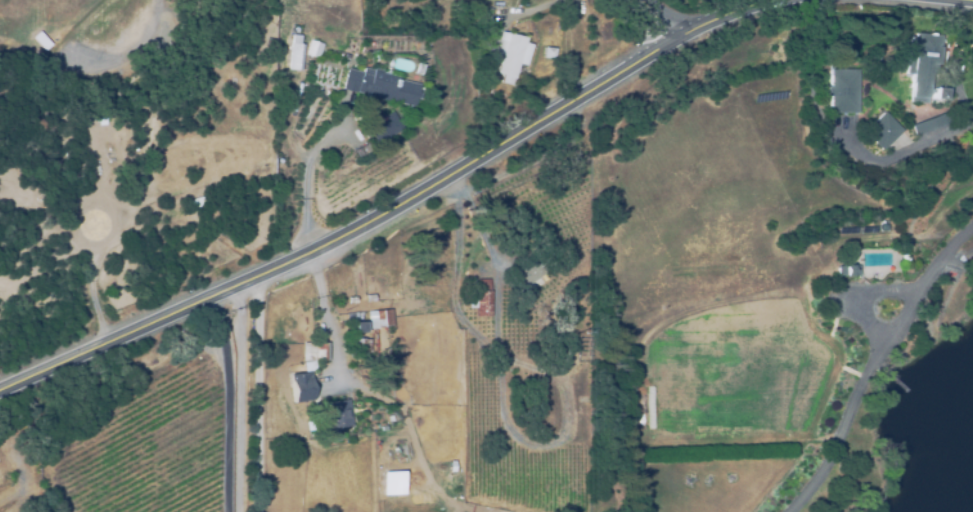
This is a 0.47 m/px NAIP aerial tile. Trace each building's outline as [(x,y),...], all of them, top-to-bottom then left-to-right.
[(512,88),(500,84),(502,76),(497,75),(502,56),(494,54),(500,32),(524,39),(522,44),(530,46),(525,64),(519,62),(512,88)] [(941,107),(929,106),(930,96),(927,95),(926,104),(908,102),(910,77),(903,76),(907,39),(913,39),(913,34),(939,36),(938,49),(944,50),(942,76),(930,74),(928,90),(930,91),(931,87),(943,88),(941,107)] [(300,71),(287,70),(290,36),(299,37),(298,45),(302,46),(300,71)] [(317,59),(305,56),(308,42),(321,45),(317,59)] [(552,60),(542,58),(544,47),(554,49),(552,60)] [(413,108),(341,89),(346,70),(361,74),(363,66),(401,76),(400,81),(418,86),(413,108)] [(858,115),(827,115),(828,72),(858,72),(858,115)] [(881,151),(863,132),(884,112),(901,131),(881,151)] [(912,138),(909,127),(949,112),(953,123),(912,138)] [(375,144),(366,128),(391,114),(400,130),(375,144)] [(866,223),(880,223),(880,230),(866,231),(866,223)] [(849,260),(844,259),(844,248),(857,248),(857,251),(849,252),(849,260)] [(534,260),(511,269),(517,286),(541,278),(534,260)] [(857,275),(839,276),(839,265),(858,265),(857,275)] [(488,281),(487,317),(474,317),(474,314),(470,314),(470,311),(475,311),(475,281),(488,281)] [(388,309),(390,327),(368,329),(367,319),(344,321),(343,314),(388,309)] [(361,334),(351,335),(350,324),(361,324),(361,334)] [(367,356),(354,356),(354,339),(367,338),(367,356)] [(298,343),(325,342),(325,360),(299,361),(298,343)] [(285,376),(306,373),(310,400),(289,403),(285,376)] [(343,400),(348,429),(320,433),(316,404),(343,400)] [(378,473),(390,472),(391,486),(379,487),(378,473)]
